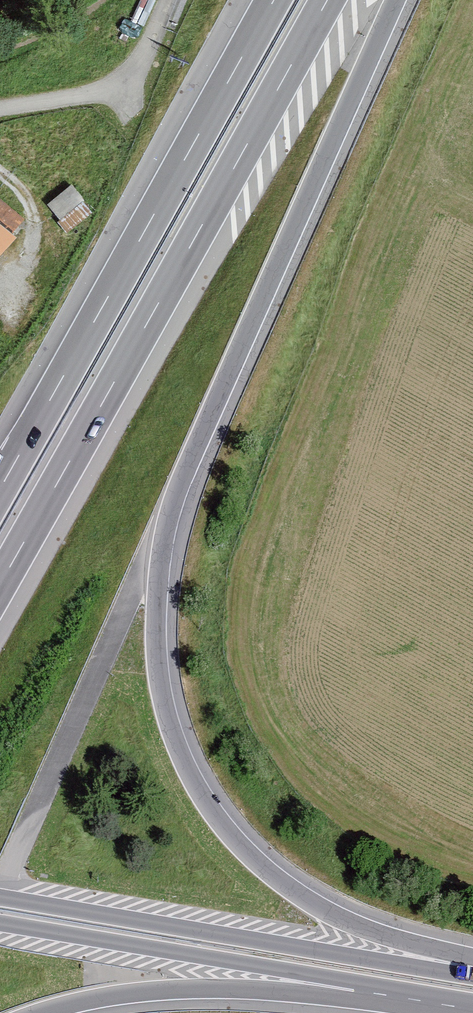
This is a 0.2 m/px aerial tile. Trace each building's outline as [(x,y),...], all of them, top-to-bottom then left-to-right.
[(85,219),(64,193),(45,208),(65,234),(85,219)] [(14,239),(8,234),(20,221),(0,203),(0,254),(14,239)]
